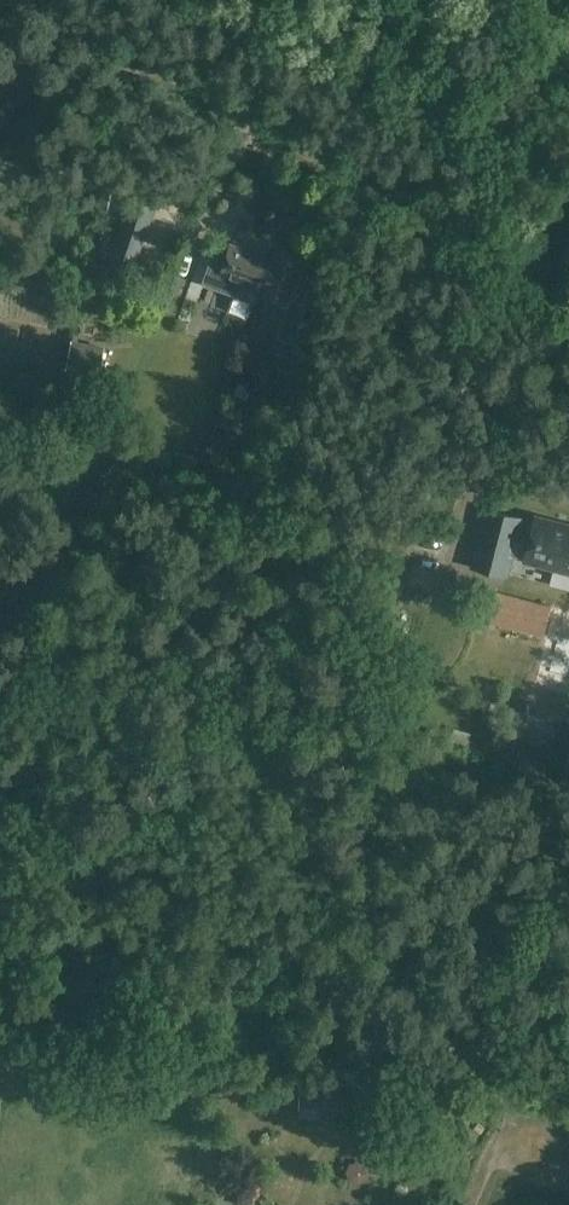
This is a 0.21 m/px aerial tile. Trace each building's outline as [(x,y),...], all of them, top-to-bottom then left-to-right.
[(134,191),(111,260),(133,268),(156,198),(134,191)] [(260,290),(270,258),(231,244),(221,274),(231,277),(226,291),(257,301),(260,290)] [(270,258),(260,290),(279,297),(275,308),(275,310),(276,313),(277,315),(279,317),(284,318),(278,335),(295,341),(296,338),(310,343),(318,318),(304,313),(307,306),(290,301),(304,258),(274,247),(270,258)] [(223,294),(200,359),(226,368),(250,303),(223,294)] [(71,342),(64,366),(99,374),(105,345),(72,338),(71,342)] [(514,556),(525,559),(525,560),(568,571),(568,526),(536,517),(529,545),(517,542),(523,517),(486,508),(471,567),(508,576),(514,556)] [(489,613),(568,632),(568,599),(497,581),(489,613)] [(486,686),(483,705),(499,707),(502,688),(486,686)] [(468,745),(471,734),(455,729),(452,740),(468,745)] [(300,1082),(300,1108),(396,1109),(397,1085),(300,1082)] [(239,1204),(259,1204),(260,1204),(262,1176),(240,1174),(239,1204)]
